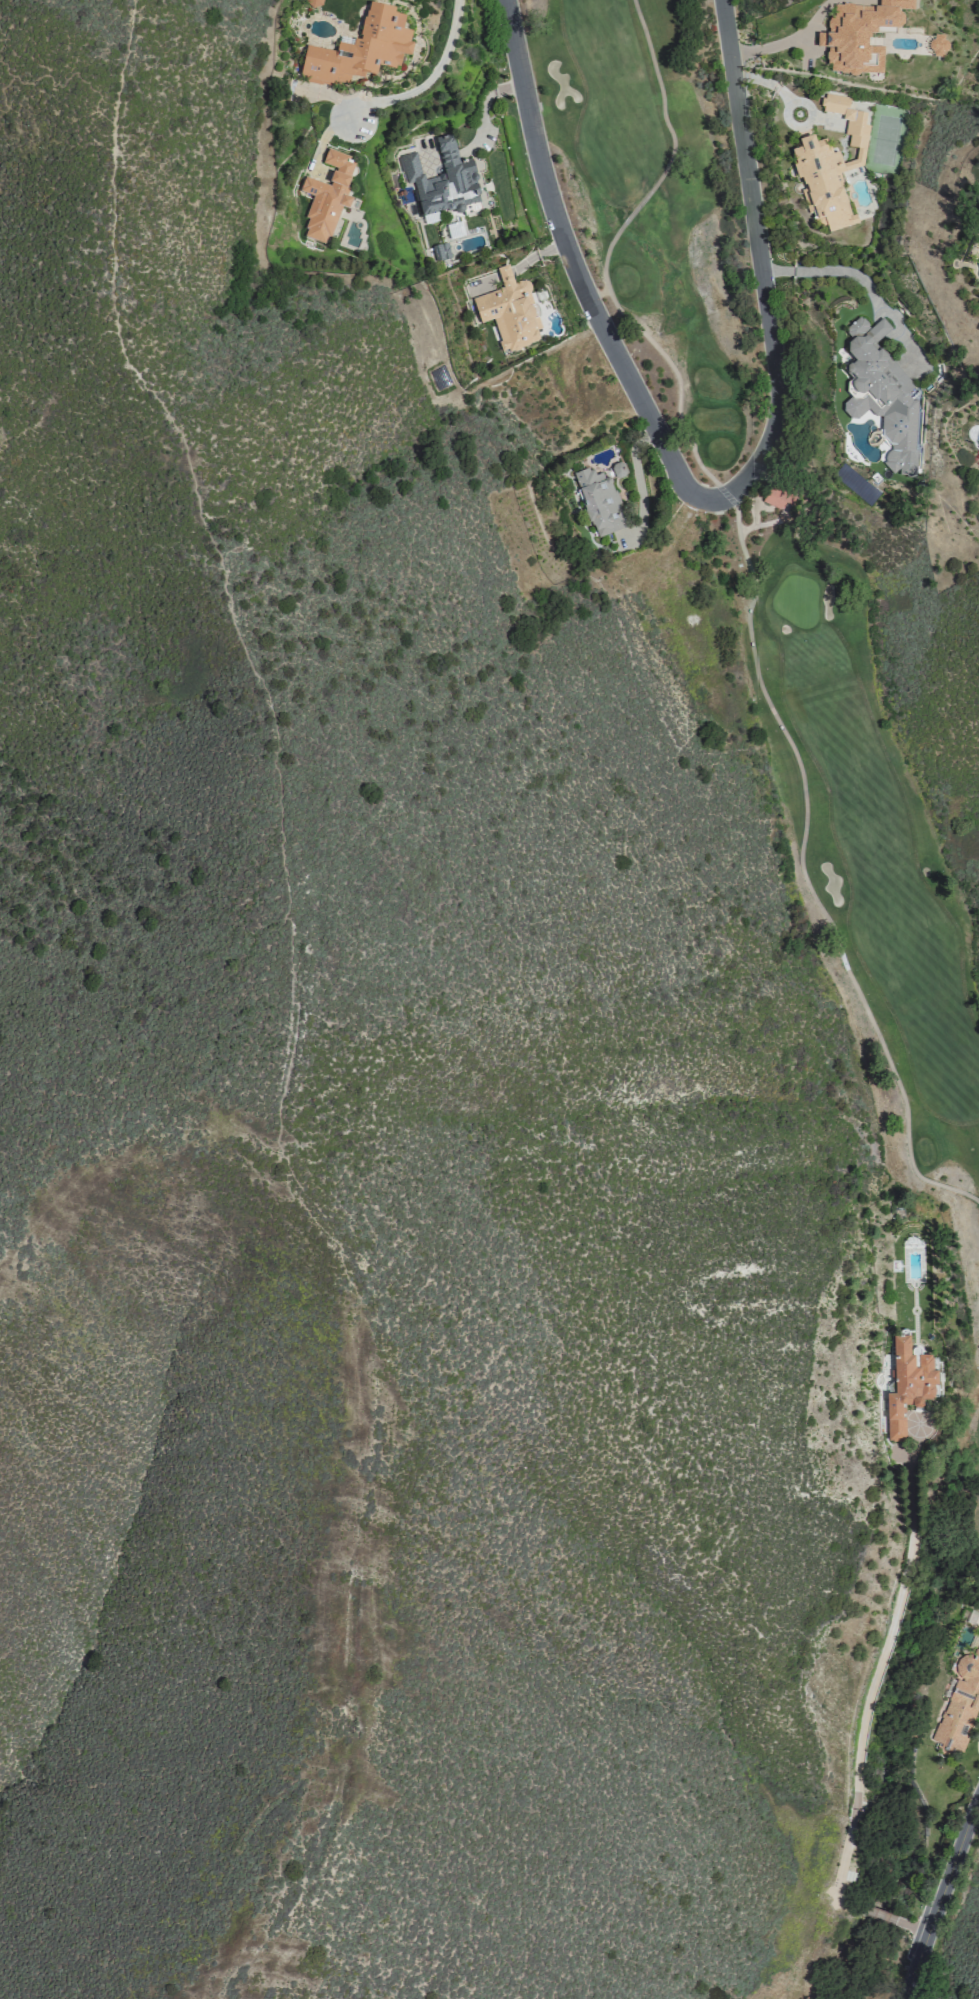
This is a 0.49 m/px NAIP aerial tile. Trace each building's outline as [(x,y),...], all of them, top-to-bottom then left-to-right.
[(304,3),(316,10),(322,0),(306,0),(304,3)] [(883,46),(867,46),(868,35),(876,35),(877,27),(898,28),(899,9),(914,9),(914,0),(879,0),(879,5),(836,4),(835,18),(828,18),(827,33),(818,33),(817,46),(828,47),(827,72),(882,74),(883,46)] [(306,45),(299,76),(348,88),(351,75),(363,78),(364,73),(376,75),(378,65),(397,69),(401,54),(410,56),(413,42),(409,41),(412,31),(401,29),(404,15),(394,13),(395,8),(368,2),(359,40),(353,39),(352,45),(338,41),(335,52),(306,45)] [(945,34),(930,34),(931,56),(946,56),(945,34)] [(790,149),(798,179),(803,179),(803,196),(807,212),(814,211),(815,217),(824,218),(828,231),(852,225),(839,172),(865,165),(866,124),(865,124),(866,111),(848,110),(849,96),(822,95),(822,112),(842,113),(848,138),(848,146),(856,147),(856,159),(841,163),(838,151),(830,153),(826,138),(815,141),(813,135),(798,139),(800,146),(790,149)] [(421,216),(454,209),(455,214),(471,211),(470,206),(479,204),(476,187),(482,186),(477,160),(458,164),(453,134),(436,137),(444,175),(422,179),(416,151),(400,154),(406,184),(414,182),(421,216)] [(300,235),(328,244),(340,206),(348,209),(352,198),(345,195),(356,159),(326,149),(321,163),(334,167),(329,184),(303,176),(298,191),(313,196),(300,235)] [(471,298),(480,323),(492,319),(503,353),(540,340),(536,330),(541,328),(524,279),(513,283),(507,264),(496,268),(503,287),(471,298)] [(921,474),(910,397),(906,393),(914,385),(893,362),(888,363),(887,356),(874,342),(891,327),(881,317),(870,327),(859,315),(844,330),(852,338),(847,343),(850,361),(843,367),(851,377),(854,394),(843,404),(844,411),(848,416),(872,413),(876,417),(880,416),(882,436),(885,438),(889,470),(890,472),(898,470),(899,477),(921,474)] [(610,465),(615,479),(626,475),(622,461),(610,465)] [(627,526),(607,470),(593,475),(590,466),(572,472),(596,537),(627,526)] [(762,502),(781,509),(784,503),(793,506),(797,496),(768,486),(762,502)] [(887,1441),(904,1440),(903,1406),(921,1405),(921,1398),(934,1398),(934,1385),(937,1385),(937,1369),(931,1369),(931,1354),(909,1354),(909,1335),(893,1335),(894,1393),(886,1393),(887,1441)] [(976,1711),(978,1712),(978,1648),(978,1649),(970,1646),(966,1658),(960,1655),(947,1695),(931,1742),(961,1753),(976,1711)]
